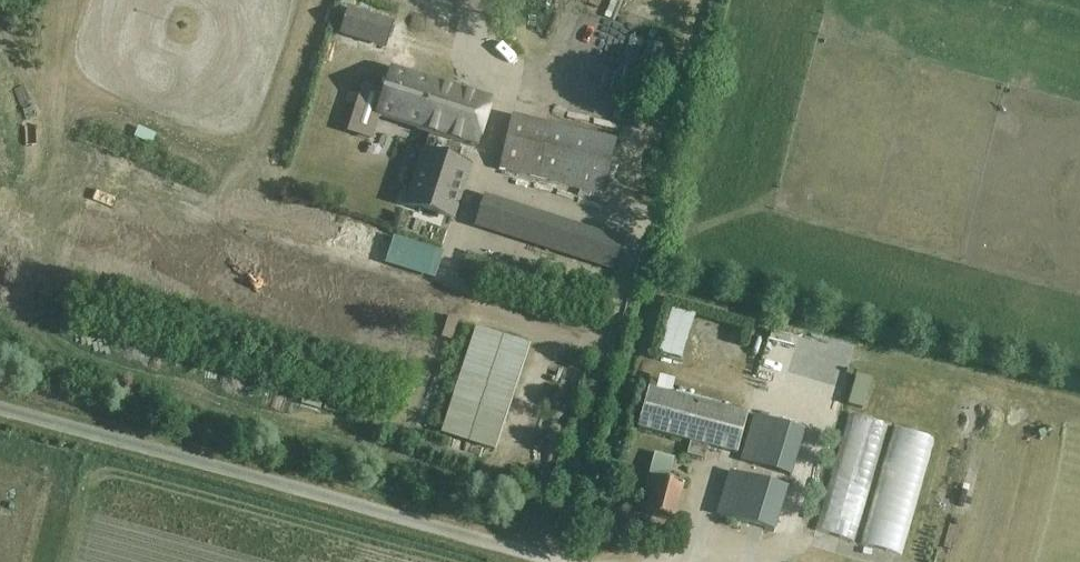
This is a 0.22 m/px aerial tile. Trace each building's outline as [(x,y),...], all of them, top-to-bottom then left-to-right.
[(387,46),(394,22),(349,9),(342,32),(387,46)] [(392,32),(416,40),(423,17),(400,10),(392,32)] [(408,204),(451,218),(488,103),(393,73),(379,116),(431,132),(408,204)] [(512,118),(499,171),(603,197),(616,142),(512,118)] [(476,226),(613,270),(621,242),(484,199),(476,226)] [(438,255),(398,242),(393,261),(432,273),(438,255)] [(521,440),(553,331),(494,314),(462,423),(521,440)] [(747,416),(647,390),(637,429),(690,443),(687,456),(704,460),(707,447),(737,455),(747,416)] [(923,544),(950,424),(912,415),(885,536),(923,544)] [(754,416),(740,462),(790,477),(804,431),(754,416)] [(645,516),(673,523),(683,486),(667,482),(673,460),(654,455),(648,477),(644,492),(651,494),(645,516)] [(717,517),(773,533),(786,490),(730,473),(717,517)]
